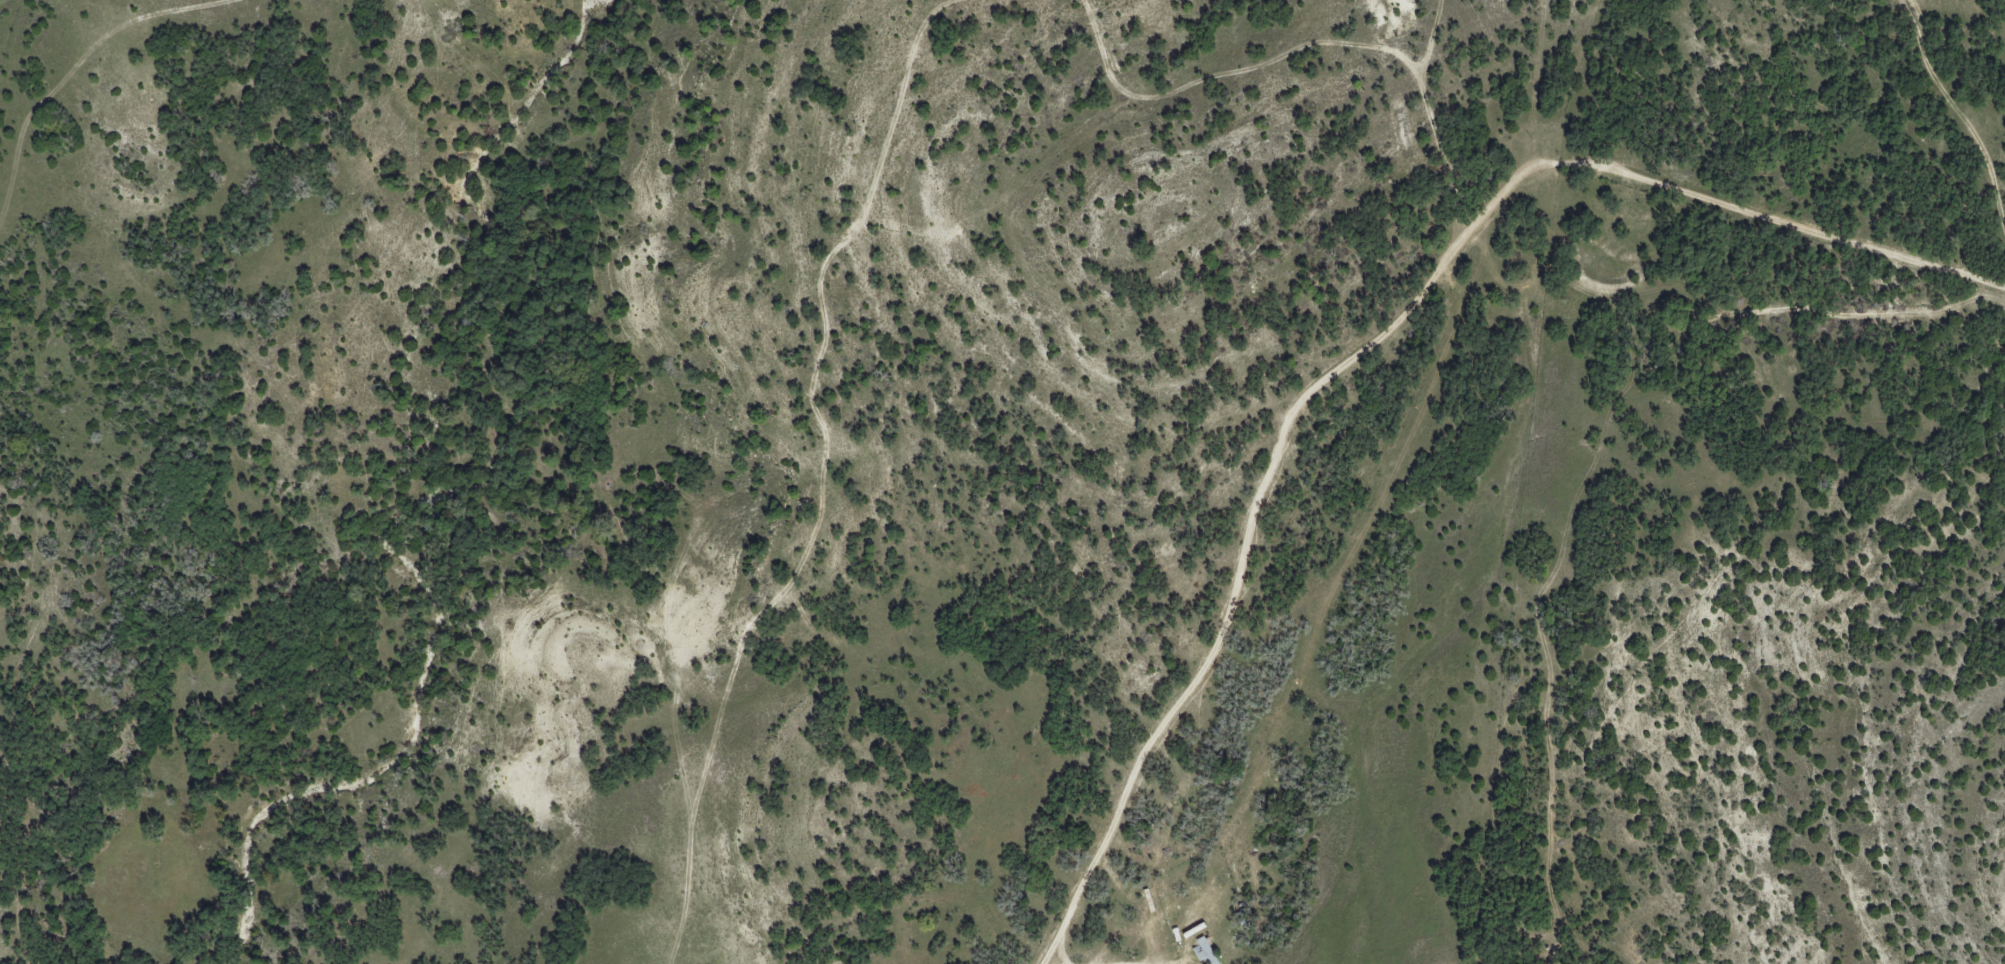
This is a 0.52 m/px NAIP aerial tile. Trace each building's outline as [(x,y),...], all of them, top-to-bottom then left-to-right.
[(1160,881),(1163,886),(1173,881),(1170,876),(1160,881)] [(1203,936),(1194,940),(1206,963),(1216,963),(1203,936)]
